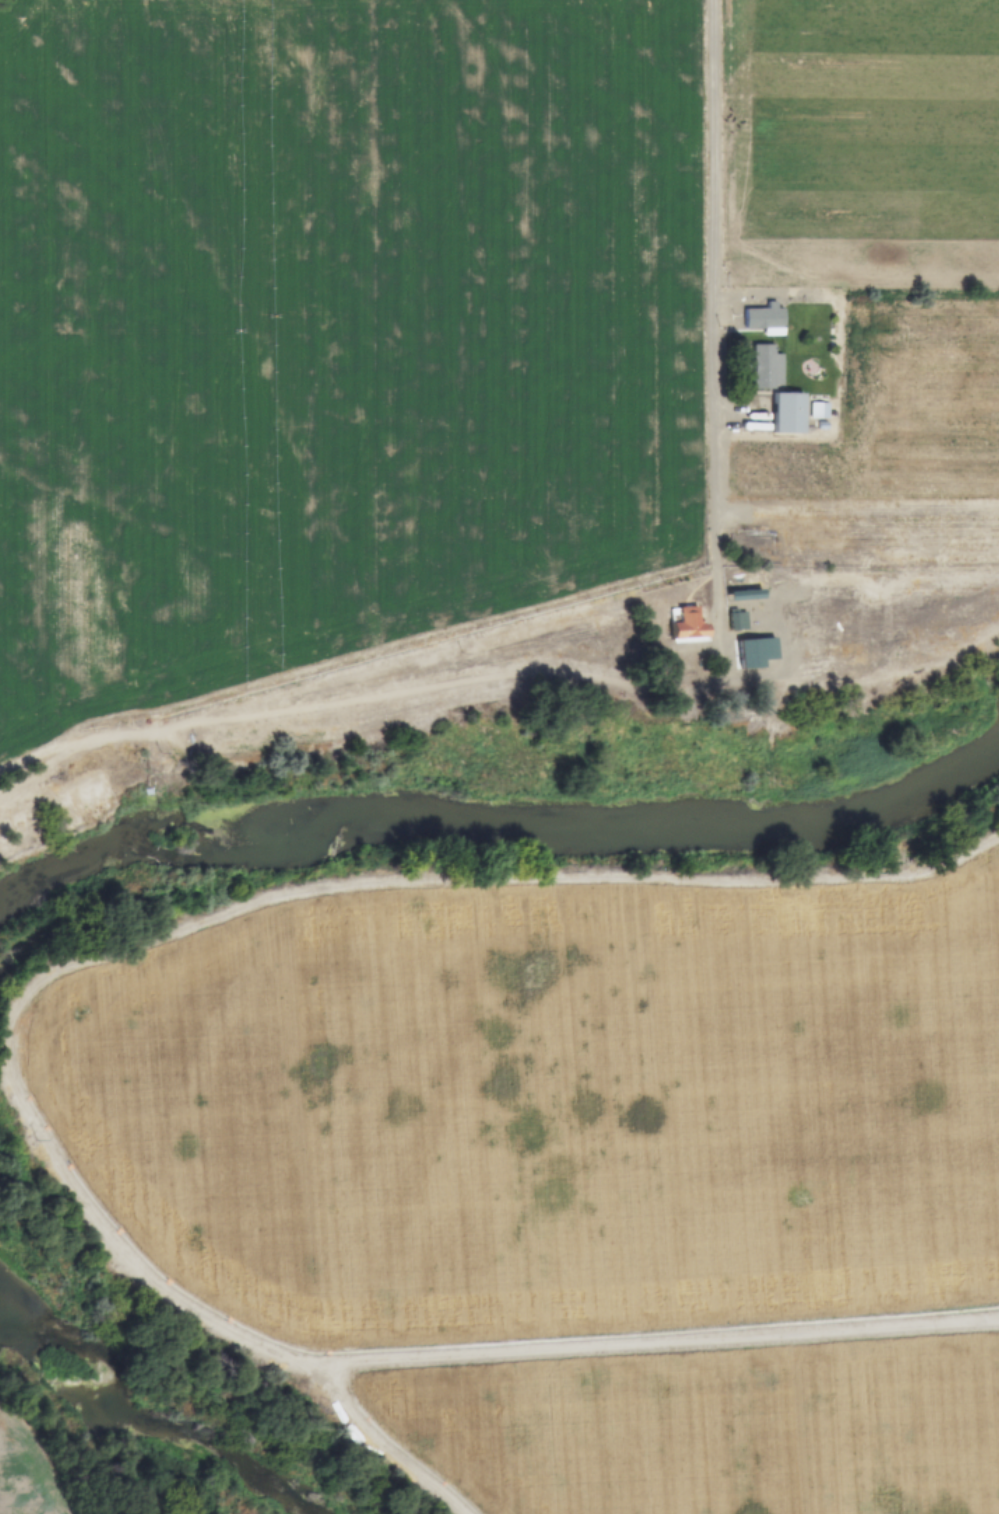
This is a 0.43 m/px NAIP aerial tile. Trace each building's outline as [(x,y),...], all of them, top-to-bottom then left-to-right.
[(743,310),(744,330),(764,329),(764,333),(783,332),(783,309),(774,310),(774,302),(765,303),(766,310),(743,310)] [(782,355),(773,355),(773,345),(752,345),(752,389),(782,389),(782,355)] [(801,435),(801,395),(773,395),(773,435),(801,435)] [(695,607),(677,608),(678,623),(670,623),(671,640),(706,638),(705,623),(696,623),(695,607)] [(728,631),(745,630),(745,611),(728,611),(728,631)]
